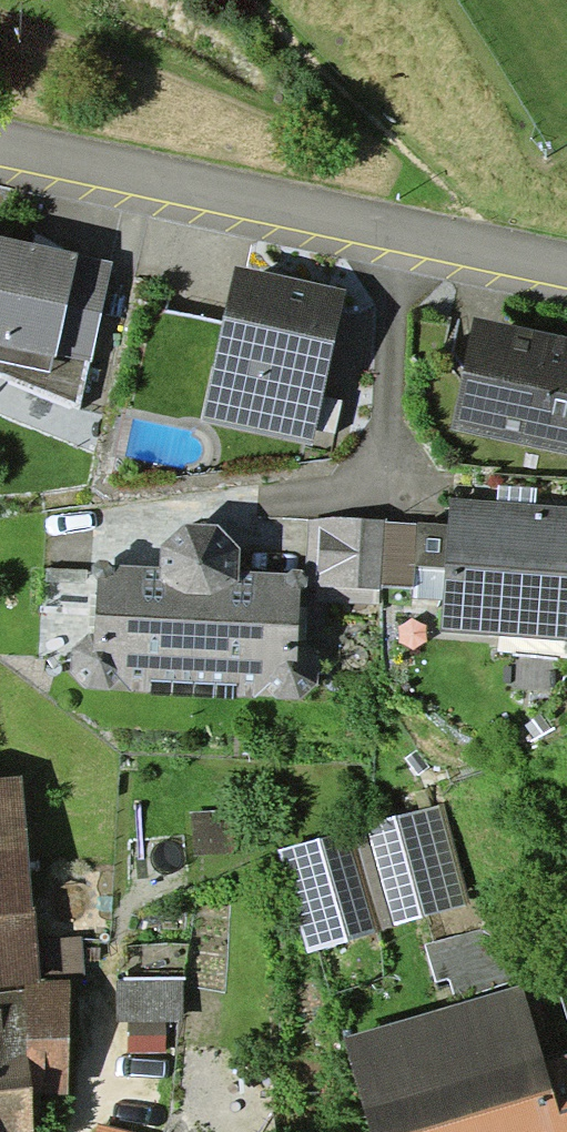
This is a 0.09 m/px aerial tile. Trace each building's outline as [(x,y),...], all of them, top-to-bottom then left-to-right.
[(0,236),(0,379),(70,410),(80,405),(90,363),(56,356),(79,254),(0,236)] [(90,363),(113,261),(79,254),(56,356),(90,363)] [(236,266),(203,420),(312,445),(346,290),(236,266)] [(474,317),(451,429),(566,455),(566,337),(474,317)] [(449,498),(447,524),(416,523),(414,566),(445,566),(442,629),(566,639),(566,506),(449,498)] [(305,573),(304,584),(380,589),(381,586),(385,523),(385,520),(335,517),(309,521),(305,573)] [(416,523),(385,523),(381,586),(412,588),(414,566),(416,523)] [(111,565),(107,561),(98,560),(92,565),(93,574),(97,579),(95,633),(88,636),(71,649),(71,672),(85,689),(109,690),(255,698),(300,699),(317,683),(318,657),(303,643),(297,642),(299,589),(304,584),(305,573),(300,570),(291,570),(288,573),(240,571),(239,547),(217,524),(184,525),(160,545),(160,566),(118,565),(111,565)] [(33,1096),(69,1096),(70,979),(41,980),(39,940),(36,908),(34,908),(23,777),(0,779),(0,1131),(35,1131),(33,1096)] [(471,905),(444,804),(366,825),(393,926),(471,905)] [(347,830),(278,850),(307,953),(376,934),(347,830)] [(510,987),(489,926),(424,944),(435,982),(446,978),(456,1004),(510,987)] [(39,940),(41,980),(70,979),(82,979),(79,938),(39,940)] [(184,981),(117,980),(117,1021),(127,1020),(165,1021),(184,1020),(184,981)] [(345,1038),(372,1131),(566,1131),(566,1054),(545,1060),(521,984),(510,987),(456,1004),(345,1038)] [(164,1052),(165,1021),(127,1020),(127,1051),(164,1052)] [(99,1124),(96,1131),(130,1131),(99,1124)]
